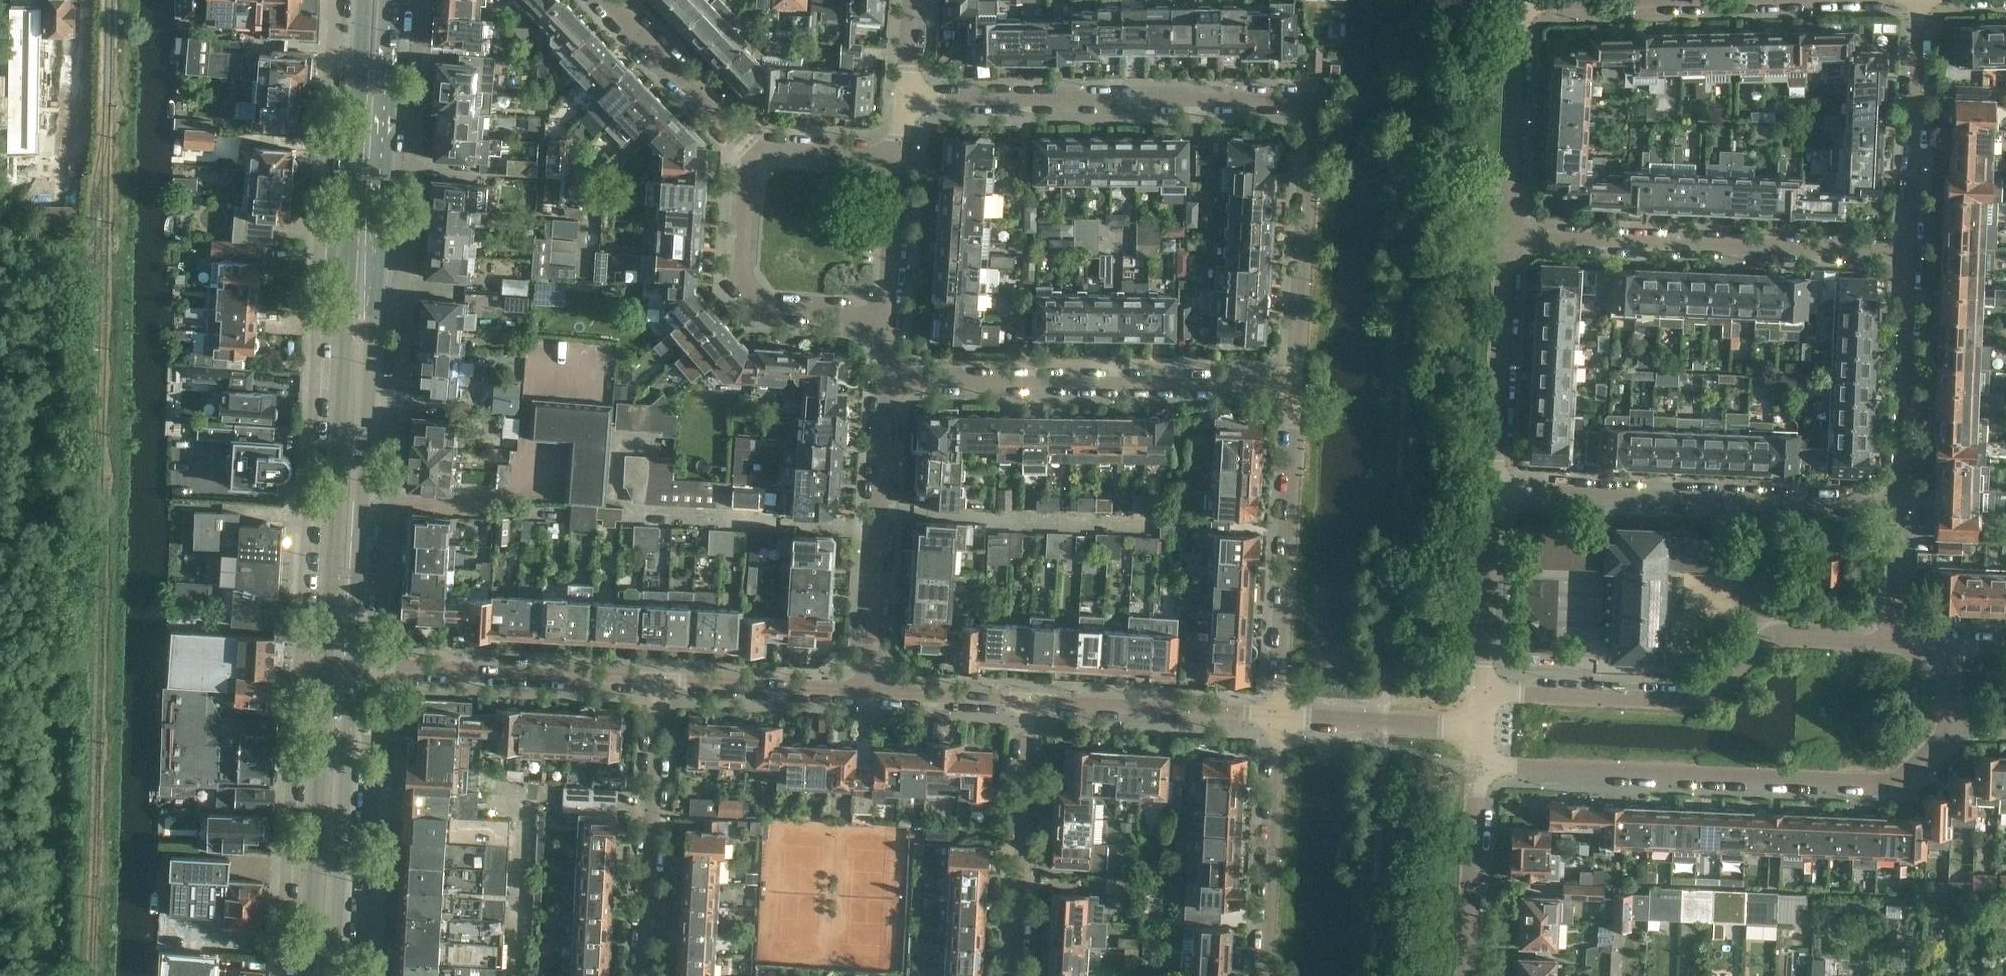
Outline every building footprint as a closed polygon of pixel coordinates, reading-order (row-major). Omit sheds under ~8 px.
[(71,7),(71,0),(45,0),(44,34),(46,35),(46,55),(72,55),(72,34),(74,34),(74,7),(71,7)] [(203,0),(183,0),(183,17),(204,17),(203,0)] [(236,0),(208,0),(207,21),(235,23),(236,0)] [(262,0),(236,0),(235,23),(262,25),(262,0)] [(262,25),(261,39),(271,39),(271,36),(271,14),(286,15),(286,6),(318,8),(318,0),(262,0),(262,25)] [(441,3),(439,6),(439,9),(440,13),(440,17),(484,20),(484,18),(480,17),(481,0),(441,0),(441,3)] [(537,26),(562,2),(559,0),(513,0),(537,26)] [(672,0),(654,0),(654,3),(658,7),(661,7),(662,9),(672,0)] [(709,3),(706,0),(672,0),(662,9),(673,20),(673,23),(676,26),(680,27),(682,29),(709,3)] [(794,10),(807,11),(807,0),(772,0),(772,8),(794,10)] [(823,0),(813,0),(812,11),(818,12),(822,12),(823,0)] [(843,16),(843,13),(832,12),(833,0),(823,0),(822,12),(818,12),(817,22),(821,23),(838,24),(837,44),(842,45),(845,46),(846,25),(842,25),(843,16)] [(832,12),(843,13),(844,0),(833,0),(832,12)] [(843,16),(842,25),(846,25),(845,46),(862,47),(862,46),(861,45),(853,44),(855,20),(881,22),(883,0),(851,0),(850,16),(843,16)] [(943,24),(969,26),(977,21),(977,0),(945,0),(943,24)] [(996,12),(996,0),(977,0),(977,21),(969,26),(969,63),(996,63),(996,12)] [(565,5),(562,2),(537,26),(552,40),(552,43),(557,48),(544,61),(549,62),(549,66),(554,66),(590,31),(584,26),(585,26),(584,23),(581,19),(578,19),(571,12),(571,9),(568,6),(565,5)] [(701,48),(728,22),(709,3),(682,29),(692,39),(692,42),(695,45),(699,46),(701,48)] [(316,20),(316,19),(315,19),(315,15),(317,15),(318,8),(286,6),(286,15),(271,14),(271,36),(315,38),(316,22),(317,21),(317,20),(316,20)] [(1123,51),(1123,9),(1096,10),(1096,14),(1097,51),(1107,51),(1109,54),(1116,54),(1118,51),(1123,51)] [(1146,51),(1146,9),(1123,9),(1123,51),(1132,51),(1134,54),(1141,54),(1143,51),(1146,51)] [(1172,51),(1172,9),(1146,9),(1146,51),(1157,51),(1159,54),(1166,54),(1168,51),(1172,51)] [(1197,51),(1195,9),(1172,9),(1172,51),(1177,51),(1179,54),(1185,54),(1187,51),(1197,51)] [(1221,51),(1221,9),(1195,9),(1197,51),(1200,51),(1202,53),(1209,53),(1210,51),(1221,51)] [(1246,56),(1246,14),(1245,9),(1221,9),(1221,51),(1224,51),(1226,53),(1232,53),(1234,51),(1244,51),(1244,56),(1246,56)] [(1022,63),(1021,21),(1006,21),(1006,12),(996,12),(996,63),(1022,63)] [(1271,56),(1271,13),(1246,14),(1246,56),(1248,56),(1250,59),(1257,59),(1258,56),(1271,56)] [(1295,13),(1271,13),(1271,56),(1282,56),(1284,59),(1291,58),(1293,56),(1295,56),(1295,55),(1302,55),(1305,52),(1305,44),(1302,41),(1295,41),(1295,32),(1299,28),(1298,27),(1297,26),(1296,24),(1295,23),(1295,21),(1295,13)] [(1097,56),(1097,51),(1096,14),(1071,14),(1071,21),(1072,56),(1083,56),(1084,59),(1092,59),(1093,56),(1097,56)] [(484,22),(484,20),(440,17),(440,23),(437,25),(436,25),(436,29),(439,31),(438,43),(460,45),(460,54),(485,56),(486,36),(494,36),(494,22),(484,22)] [(1047,63),(1047,21),(1021,21),(1022,63),(1047,63)] [(1072,60),(1072,56),(1071,21),(1047,21),(1047,63),(1063,63),(1063,60),(1072,60)] [(720,68),(742,46),(747,42),(728,22),(701,48),(710,58),(711,62),(714,65),(717,65),(720,68)] [(2005,66),(2005,26),(1981,27),(1981,67),(2005,66)] [(1981,67),(1981,27),(1957,27),(1958,67),(1981,67)] [(1764,32),(1761,32),(1762,71),(1763,81),(1787,80),(1786,70),(1785,31),(1774,32),(1772,29),(1766,29),(1764,32)] [(1797,31),(1785,31),(1786,70),(1787,80),(1787,87),(1805,86),(1805,70),(1807,70),(1812,70),(1812,69),(1810,33),(1810,31),(1807,31),(1805,29),(1799,29),(1797,31)] [(1762,71),(1761,32),(1750,32),(1748,30),(1742,30),(1740,32),(1729,33),(1729,34),(1729,52),(1738,52),(1738,70),(1738,71),(1738,81),(1755,81),(1755,93),(1763,93),(1763,81),(1762,71)] [(599,41),(590,31),(554,66),(549,66),(549,76),(555,76),(561,72),(561,66),(564,63),(580,78),(608,50),(606,48),(606,45),(603,42),(599,41)] [(1683,34),(1680,34),(1682,72),(1682,82),(1695,82),(1696,99),(1706,99),(1706,91),(1705,82),(1705,72),(1704,33),(1693,34),(1691,31),(1685,32),(1683,34)] [(1706,33),(1704,33),(1705,72),(1705,82),(1712,82),(1730,81),(1730,71),(1738,71),(1738,70),(1738,52),(1729,52),(1729,34),(1729,33),(1726,33),(1723,31),(1717,31),(1715,33),(1706,33)] [(1682,72),(1680,34),(1678,34),(1676,32),(1670,32),(1667,34),(1656,35),(1657,73),(1682,72)] [(1851,32),(1810,33),(1812,69),(1816,69),(1820,65),(1820,57),(1838,56),(1848,56),(1851,56),(1851,52),(1851,32)] [(1657,73),(1656,35),(1644,35),(1643,33),(1637,33),(1635,35),(1632,35),(1632,38),(1633,85),(1648,84),(1648,93),(1657,93),(1657,78),(1657,73)] [(190,38),(187,73),(242,77),(244,42),(190,38)] [(1633,85),(1632,38),(1591,39),(1590,49),(1590,62),(1622,62),(1622,70),(1626,73),(1627,73),(1627,75),(1625,75),(1624,86),(1633,87),(1633,85)] [(862,55),(862,47),(845,46),(842,45),(840,70),(836,111),(849,112),(852,114),(856,114),(859,112),(871,113),(873,93),(864,93),(865,72),(851,72),(852,56),(860,56),(860,55),(862,55)] [(1847,76),(1885,78),(1885,77),(1886,67),(1888,64),(1888,58),(1886,56),(1886,53),(1884,53),(1885,46),(1867,45),(1867,52),(1851,52),(1851,56),(1848,56),(1847,63),(1847,76)] [(761,84),(762,65),(760,65),(742,46),(720,68),(736,84),(734,86),(743,95),(750,95),(761,84)] [(1590,76),(1590,62),(1590,49),(1565,48),(1563,46),(1559,46),(1557,47),(1553,47),(1553,50),(1550,52),(1550,58),(1552,61),(1552,74),(1590,76)] [(311,80),(312,65),(306,64),(307,53),(287,51),(287,52),(273,50),(272,56),(260,56),(259,79),(300,82),(304,82),(305,81),(311,81),(311,80)] [(617,60),(608,50),(580,78),(598,97),(626,69),(624,67),(624,63),(621,60),(617,60)] [(497,57),(485,56),(460,54),(459,64),(438,62),(436,88),(483,91),(494,92),(497,57)] [(538,62),(537,76),(547,77),(548,63),(538,62)] [(1331,64),(1331,72),(1339,73),(1339,65),(1331,64)] [(783,107),(785,66),(762,65),(761,84),(750,95),(752,96),(752,104),(763,105),(766,107),(766,108),(770,108),(773,106),(783,107)] [(810,109),(813,68),(785,66),(783,107),(798,108),(801,110),(805,110),(808,108),(810,109)] [(1616,76),(1617,69),(1601,67),(1601,76),(1616,76)] [(836,111),(840,70),(813,68),(810,109),(814,109),(817,111),(821,112),(821,111),(824,110),(836,111)] [(635,78),(626,69),(598,97),(616,115),(644,88),(642,85),(642,82),(639,79),(636,78),(635,78)] [(1588,100),(1590,76),(1552,74),(1551,83),(1549,85),(1548,91),(1551,93),(1550,98),(1588,100)] [(1885,89),(1885,78),(1847,76),(1845,100),(1884,102),(1884,99),(1887,97),(1887,91),(1885,89)] [(1665,79),(1657,78),(1657,93),(1663,93),(1665,79)] [(299,106),(300,82),(259,79),(257,103),(299,106)] [(1976,99),(1976,87),(1955,86),(1955,98),(1957,98),(1957,99),(1958,99),(1958,98),(1976,99)] [(1985,87),(1976,87),(1976,99),(1985,99),(1985,87)] [(482,105),(483,91),(436,88),(434,111),(439,111),(480,115),(481,104),(482,105)] [(654,97),(644,88),(616,115),(625,124),(618,131),(628,139),(633,134),(635,135),(640,130),(641,130),(642,130),(641,129),(663,108),(663,109),(664,108),(661,104),(660,101),(657,97),(657,98),(654,97)] [(545,110),(546,97),(538,97),(537,109),(545,110)] [(1587,124),(1588,100),(1550,98),(1548,100),(1547,106),(1550,109),(1549,122),(1587,124)] [(1884,104),(1884,102),(1845,100),(1844,125),(1883,127),(1883,115),(1886,112),(1886,106),(1884,104)] [(298,108),(299,106),(257,103),(256,118),(249,118),(249,127),(294,129),(294,124),(297,124),(297,121),(301,118),(301,112),(298,108)] [(1954,126),(1954,127),(1961,127),(1994,129),(1995,105),(1953,103),(1953,104),(1955,104),(1954,114),(1952,116),(1951,123),(1954,126)] [(1647,104),(1646,121),(1655,121),(1655,105),(1647,104)] [(663,108),(641,129),(642,130),(641,130),(645,134),(647,137),(648,136),(649,137),(670,116),(669,115),(670,114),(668,112),(664,108),(663,109),(663,108)] [(485,115),(480,115),(439,111),(437,135),(475,138),(475,136),(483,136),(485,115)] [(647,137),(662,152),(692,153),(691,147),(701,148),(701,147),(701,143),(695,137),(693,138),(689,134),(690,132),(683,125),(682,126),(670,114),(669,115),(670,116),(649,137),(648,136),(647,137)] [(1608,125),(1608,115),(1593,115),(1592,124),(1608,125)] [(1825,116),(1824,124),(1839,125),(1840,116),(1825,116)] [(529,118),(528,130),(539,131),(540,119),(529,118)] [(192,120),(192,129),(211,130),(211,121),(192,120)] [(1585,148),(1587,124),(1549,122),(1548,131),(1546,133),(1546,139),(1548,141),(1548,145),(1585,148)] [(1883,136),(1883,127),(1844,125),(1843,149),(1882,150),(1882,147),(1885,145),(1885,139),(1883,136)] [(1766,142),(1767,126),(1756,126),(1755,142),(1766,142)] [(2002,129),(1994,129),(1961,127),(1954,127),(1953,138),(1951,140),(1950,147),(1953,150),(1953,152),(1993,154),(2001,154),(2002,129)] [(214,149),(215,131),(186,129),(185,146),(214,149)] [(474,152),(475,138),(437,135),(435,159),(480,163),(481,153),(474,152)] [(944,163),(944,165),(994,167),(995,167),(996,155),(992,155),(993,142),(991,141),(988,137),(980,137),(977,140),(950,139),(945,143),(945,152),(949,156),(948,163),(944,163)] [(1226,167),(1232,168),(1269,168),(1269,161),(1270,161),(1274,157),(1275,148),(1271,143),(1244,142),(1244,141),(1241,137),(1233,137),(1229,141),(1228,141),(1226,167)] [(548,138),(547,154),(561,155),(561,139),(548,138)] [(1061,183),(1061,141),(1050,141),(1048,138),(1040,138),(1038,141),(1036,141),(1036,183),(1061,183)] [(1086,183),(1086,141),(1075,141),(1073,138),(1065,138),(1063,141),(1061,141),(1061,183),(1086,183)] [(1111,182),(1111,141),(1100,141),(1098,138),(1090,138),(1088,141),(1086,141),(1086,183),(1111,182)] [(1135,182),(1136,141),(1133,141),(1131,138),(1123,138),(1121,141),(1111,141),(1111,182),(1135,182)] [(1160,182),(1161,141),(1158,141),(1156,138),(1148,138),(1146,141),(1136,141),(1135,182),(1160,182)] [(1171,141),(1161,141),(1160,182),(1186,182),(1186,141),(1183,141),(1181,138),(1173,138),(1171,141)] [(1191,144),(1191,165),(1214,165),(1214,156),(1203,156),(1202,155),(1201,155),(1201,144),(1191,144)] [(1590,172),(1590,171),(1591,158),(1585,158),(1585,148),(1548,145),(1548,146),(1545,148),(1545,154),(1547,156),(1546,169),(1590,172)] [(247,156),(246,170),(293,174),(293,171),(297,168),(297,162),(294,158),(295,155),(291,155),(292,149),(253,146),(252,156),(247,156)] [(1674,146),(1673,163),(1672,211),(1682,212),(1684,214),(1690,214),(1692,212),(1696,212),(1696,211),(1695,211),(1697,175),(1697,174),(1695,174),(1696,164),(1682,163),(1683,147),(1674,146)] [(701,149),(701,148),(691,147),(692,153),(662,152),(664,154),(663,176),(657,176),(655,174),(650,174),(649,179),(660,180),(660,178),(704,180),(705,170),(707,167),(708,163),(707,163),(706,160),(705,160),(706,150),(701,149)] [(1020,160),(1011,160),(1011,168),(1021,168),(1032,169),(1032,147),(1020,147),(1020,160)] [(1672,211),(1673,163),(1659,162),(1660,148),(1650,148),(1650,152),(1650,168),(1650,172),(1648,210),(1658,211),(1660,213),(1666,214),(1668,211),(1672,211)] [(1882,152),(1882,150),(1843,149),(1842,172),(1849,172),(1881,174),(1881,163),(1884,160),(1884,154),(1882,152)] [(1650,168),(1650,152),(1642,152),(1642,168),(1650,168)] [(1728,214),(1730,175),(1731,152),(1720,152),(1720,165),(1706,164),(1705,174),(1705,175),(1704,211),(1703,213),(1707,213),(1709,215),(1715,215),(1717,213),(1728,214)] [(1753,215),(1754,176),(1755,166),(1742,166),(1742,153),(1731,152),(1730,175),(1728,214),(1739,214),(1741,217),(1747,217),(1750,214),(1753,215)] [(1992,177),(1993,154),(1953,152),(1953,153),(1950,156),(1950,162),(1952,165),(1952,175),(1973,176),(1992,177)] [(537,177),(538,162),(508,160),(507,175),(537,177)] [(1810,172),(1822,173),(1822,172),(1822,164),(1810,163),(1810,172)] [(1837,172),(1838,164),(1822,164),(1822,172),(1837,172)] [(992,193),(994,167),(944,165),(943,175),(940,177),(939,184),(942,186),(942,190),(992,193)] [(1214,168),(1214,165),(1191,165),(1191,173),(1201,174),(1201,168),(1214,168)] [(1274,168),(1269,168),(1232,168),(1231,191),(1272,193),(1273,191),(1276,189),(1276,182),(1273,180),(1274,168)] [(1582,194),(1584,180),(1598,181),(1598,172),(1590,171),(1590,172),(1546,169),(1546,179),(1543,181),(1543,187),(1545,189),(1545,192),(1549,192),(1550,194),(1555,194),(1556,193),(1582,194)] [(291,197),(293,174),(246,170),(243,193),(248,193),(291,197)] [(1648,210),(1650,172),(1625,171),(1625,175),(1622,207),(1622,209),(1626,210),(1628,212),(1634,212),(1636,210),(1648,210)] [(1837,172),(1822,172),(1822,173),(1821,180),(1837,180),(1837,172)] [(1880,185),(1881,174),(1849,172),(1842,172),(1841,192),(1841,197),(1842,197),(1868,198),(1869,200),(1874,200),(1876,198),(1880,198),(1880,195),(1883,193),(1883,187),(1880,185)] [(1622,207),(1625,175),(1609,175),(1608,181),(1598,181),(1584,180),(1582,194),(1582,205),(1622,207)] [(2002,178),(1992,177),(1973,176),(1952,175),(1948,175),(1947,177),(1945,179),(1945,186),(1947,189),(1947,199),(1997,202),(2000,203),(2002,178)] [(1777,216),(1778,177),(1754,176),(1753,215),(1755,215),(1757,217),(1763,217),(1765,215),(1777,216)] [(509,190),(510,179),(490,177),(489,188),(509,190)] [(1801,214),(1801,181),(1802,178),(1778,177),(1777,216),(1787,216),(1789,218),(1795,219),(1798,216),(1801,217),(1801,214)] [(175,178),(174,189),(197,191),(197,180),(175,178)] [(704,185),(704,180),(660,178),(660,180),(649,179),(648,204),(659,204),(659,202),(703,205),(703,195),(706,192),(706,188),(704,185)] [(478,195),(478,185),(433,181),(431,205),(479,209),(480,195),(478,195)] [(1841,215),(1842,197),(1841,197),(1841,192),(1817,191),(1818,182),(1801,181),(1801,214),(1841,215)] [(991,217),(992,193),(942,190),(941,200),(938,202),(938,209),(941,211),(940,214),(991,217)] [(1272,205),(1272,193),(1231,191),(1230,217),(1271,219),(1271,216),(1274,214),(1275,207),(1272,205)] [(176,192),(176,205),(196,206),(196,192),(176,192)] [(291,200),(291,197),(248,193),(247,207),(235,206),(232,239),(272,242),(274,220),(286,221),(287,215),(290,215),(290,212),(293,209),(294,203),(291,200)] [(1996,226),(1997,202),(1947,199),(1946,210),(1944,212),(1943,219),(1946,222),(1946,223),(1986,225),(1986,226),(1996,226)] [(576,218),(577,203),(543,201),(542,216),(576,218)] [(614,203),(603,202),(601,228),(612,228),(614,203)] [(702,209),(703,205),(659,202),(659,204),(648,204),(648,206),(661,206),(660,227),(701,229),(702,220),(704,217),(704,212),(702,209)] [(481,209),(479,209),(431,205),(429,228),(475,232),(476,224),(479,224),(481,209)] [(1187,205),(1187,214),(1195,215),(1196,206),(1187,205)] [(989,243),(991,217),(940,214),(940,225),(936,227),(936,234),(939,236),(939,239),(989,243)] [(1194,224),(1195,215),(1187,214),(1186,224),(1194,224)] [(1270,230),(1271,219),(1230,217),(1228,240),(1270,242),(1270,241),(1273,239),(1273,232),(1270,230)] [(579,222),(553,220),(552,238),(578,239),(579,222)] [(1074,221),(1074,233),(1098,233),(1098,221),(1074,221)] [(1138,221),(1138,223),(1138,233),(1160,234),(1160,222),(1138,221)] [(1943,227),(1943,234),(1945,237),(1945,247),(1944,247),(1984,249),(1994,249),(1995,249),(1996,226),(1986,226),(1986,225),(1946,223),(1945,225),(1943,227)] [(701,234),(701,229),(660,227),(659,251),(699,254),(700,244),(702,242),(703,242),(703,237),(701,234)] [(1162,235),(1173,236),(1173,227),(1162,227),(1162,235)] [(1184,227),(1173,227),(1173,236),(1185,236),(1184,227)] [(474,241),(475,232),(429,228),(427,252),(476,256),(477,241),(474,241)] [(1098,245),(1098,233),(1074,233),(1074,245),(1098,245)] [(1159,245),(1160,234),(1138,233),(1137,245),(1159,245)] [(549,263),(549,250),(550,239),(535,238),(531,279),(547,279),(549,265),(549,263)] [(577,241),(550,239),(549,250),(576,252),(577,241)] [(988,268),(989,243),(939,239),(938,241),(935,243),(935,250),(938,252),(937,264),(988,268)] [(1269,246),(1270,242),(1228,240),(1227,264),(1268,267),(1269,257),(1272,255),(1272,248),(1269,246)] [(211,241),(211,257),(255,258),(256,243),(211,241)] [(1098,257),(1098,245),(1074,245),(1074,257),(1098,257)] [(1159,257),(1159,245),(1137,245),(1137,256),(1159,257)] [(1994,249),(1984,249),(1944,247),(1944,257),(1942,260),(1941,267),(1944,269),(1943,271),(1983,273),(1983,274),(1993,274),(1994,249)] [(575,265),(576,252),(549,250),(549,263),(575,265)] [(699,259),(699,254),(659,251),(657,278),(659,278),(691,280),(692,278),(698,278),(698,269),(699,269),(701,266),(701,262),(699,259)] [(475,273),(476,256),(427,252),(425,277),(471,281),(472,273),(475,273)] [(1113,254),(1099,254),(1099,279),(1112,279),(1113,254)] [(220,261),(219,286),(259,288),(259,289),(260,285),(263,282),(263,276),(260,272),(261,269),(255,268),(255,264),(220,261)] [(986,293),(988,268),(937,264),(937,267),(934,268),(933,275),(936,277),(935,290),(986,293)] [(1268,271),(1268,267),(1227,264),(1226,289),(1267,292),(1267,282),(1271,280),(1271,273),(1268,271)] [(576,267),(549,265),(547,279),(548,279),(575,281),(576,267)] [(1148,337),(1149,296),(1132,295),(1132,284),(1133,284),(1133,268),(1122,268),(1122,295),(1117,295),(1117,336),(1133,336),(1135,339),(1143,340),(1145,337),(1148,337)] [(1541,268),(1539,293),(1580,295),(1581,270),(1541,268)] [(1607,297),(1608,271),(1596,270),(1595,296),(1607,297)] [(1635,312),(1636,272),(1612,271),(1611,311),(1635,312)] [(1983,274),(1983,273),(1943,271),(1943,273),(1941,275),(1941,282),(1943,284),(1942,295),(1982,296),(1983,274)] [(1659,313),(1660,273),(1636,272),(1635,312),(1659,313)] [(1659,313),(1658,326),(1682,327),(1684,274),(1660,273),(1659,313)] [(1706,321),(1708,275),(1684,274),(1682,327),(1682,332),(1684,332),(1684,330),(1694,330),(1694,320),(1706,321)] [(1730,316),(1732,276),(1708,275),(1706,321),(1722,322),(1721,336),(1729,336),(1730,322),(1730,316)] [(1755,317),(1756,277),(1732,276),(1730,316),(1755,317)] [(1778,328),(1780,278),(1756,277),(1755,317),(1754,327),(1771,328),(1771,332),(1767,332),(1767,340),(1777,340),(1778,328)] [(502,278),(501,293),(528,295),(529,280),(502,278)] [(698,279),(698,278),(692,278),(691,280),(659,278),(658,291),(666,291),(665,311),(675,324),(702,302),(703,298),(698,293),(694,292),(694,293),(693,291),(693,279),(698,279)] [(1804,326),(1805,279),(1780,278),(1778,328),(1800,328),(1804,326)] [(1810,279),(1809,304),(1817,303),(1820,304),(1821,280),(1810,279)] [(1179,280),(1178,288),(1186,289),(1187,281),(1179,280)] [(1876,282),(1836,280),(1835,304),(1875,306),(1876,282)] [(257,312),(259,289),(259,288),(219,286),(218,310),(257,312)] [(1060,327),(1060,295),(1052,294),(1052,287),(1036,287),(1036,295),(1035,295),(1034,335),(1037,335),(1039,339),(1047,339),(1050,336),(1060,336),(1060,327)] [(1267,296),(1267,292),(1226,289),(1224,315),(1266,317),(1266,306),(1269,305),(1270,298),(1267,296)] [(985,317),(986,293),(935,290),(935,291),(932,293),(931,300),(934,302),(933,314),(938,314),(981,317),(985,317)] [(1578,319),(1580,295),(1539,293),(1538,317),(1578,319)] [(1085,336),(1086,295),(1060,295),(1060,327),(1060,336),(1062,336),(1065,339),(1073,339),(1075,336),(1085,336)] [(1117,295),(1086,295),(1085,336),(1088,336),(1090,339),(1098,339),(1100,336),(1117,336),(1117,295)] [(1981,320),(1982,296),(1942,295),(1942,306),(1939,308),(1939,315),(1941,317),(1941,318),(1981,320)] [(1174,296),(1149,296),(1148,337),(1158,337),(1161,340),(1168,340),(1171,337),(1173,337),(1174,296)] [(1994,296),(1994,306),(2005,307),(2005,297),(1994,296)] [(256,334),(257,312),(218,310),(208,309),(209,300),(198,299),(197,309),(201,309),(201,317),(207,317),(206,332),(256,334)] [(468,312),(468,303),(423,299),(422,323),(455,326),(456,312),(468,312)] [(711,313),(702,302),(675,324),(678,327),(672,331),(688,349),(719,321),(718,320),(718,317),(715,313),(711,313)] [(1817,312),(1817,303),(1809,304),(1808,312),(1817,312)] [(1873,354),(1875,306),(1835,304),(1833,353),(1873,354)] [(1018,308),(1018,316),(1029,316),(1029,308),(1018,308)] [(1201,314),(1191,314),(1178,313),(1177,337),(1190,337),(1190,323),(1201,323),(1201,314)] [(980,325),(981,317),(938,314),(937,322),(933,325),(932,335),(936,339),(963,341),(966,345),(973,346),(977,342),(997,343),(998,326),(980,325)] [(1264,339),(1265,330),(1261,325),(1260,325),(1261,318),(1265,318),(1266,317),(1224,315),(1218,315),(1217,340),(1219,340),(1219,341),(1222,345),(1229,345),(1233,342),(1233,341),(1260,343),(1264,339)] [(1029,338),(1029,316),(1018,316),(1018,317),(1009,317),(1008,327),(1018,328),(1017,337),(1029,338)] [(1577,343),(1578,319),(1538,317),(1537,341),(1577,343)] [(1643,319),(1635,318),(1634,333),(1642,333),(1643,319)] [(1980,345),(1981,320),(1941,318),(1941,321),(1939,323),(1939,330),(1941,333),(1940,343),(1980,345)] [(711,365),(736,341),(729,333),(728,329),(726,326),(722,325),(719,321),(688,349),(691,353),(688,356),(695,364),(683,375),(691,383),(706,369),(711,365)] [(1739,322),(1730,322),(1729,336),(1738,337),(1739,322)] [(454,341),(455,326),(422,323),(420,347),(462,351),(462,341),(454,341)] [(172,330),(172,339),(173,339),(187,339),(187,331),(173,330),(172,330)] [(256,334),(206,332),(205,347),(215,347),(215,355),(199,354),(199,363),(231,365),(231,358),(243,358),(243,353),(255,354),(255,351),(258,348),(259,348),(259,341),(256,338),(256,334)] [(672,340),(668,335),(658,343),(663,349),(672,340)] [(1608,345),(1609,336),(1599,335),(1598,344),(1608,345)] [(754,382),(757,355),(747,354),(746,353),(746,352),(747,348),(742,343),(738,343),(736,341),(711,365),(723,380),(754,382)] [(1576,367),(1577,343),(1537,341),(1535,365),(1576,367)] [(1802,343),(1802,351),(1810,351),(1810,344),(1802,343)] [(1937,356),(1937,363),(1939,365),(1939,367),(1979,369),(1990,369),(1991,345),(1980,345),(1940,343),(1940,354),(1937,356)] [(461,360),(462,351),(420,347),(418,371),(452,373),(453,360),(461,360)] [(797,382),(800,353),(788,352),(785,350),(781,349),(778,351),(757,350),(757,355),(754,382),(772,383),(781,383),(785,380),(786,376),(794,376),(794,378),(797,382)] [(803,353),(800,353),(797,382),(807,383),(807,391),(835,393),(837,362),(832,361),(832,357),(833,357),(833,355),(832,355),(832,354),(832,353),(831,352),(830,351),(829,350),(828,350),(827,350),(826,350),(825,350),(824,351),(823,352),(822,352),(822,353),(822,354),(813,354),(810,351),(806,351),(803,353)] [(1809,360),(1810,351),(1802,351),(1801,359),(1809,360)] [(1872,378),(1873,354),(1833,353),(1832,377),(1872,378)] [(1611,356),(1611,366),(1622,366),(1623,356),(1611,356)] [(1657,359),(1657,368),(1672,368),(1672,360),(1657,359)] [(1691,368),(1703,369),(1704,361),(1692,360),(1691,368)] [(231,368),(231,365),(199,363),(198,366),(188,365),(187,377),(245,381),(246,368),(231,368)] [(1785,373),(1796,373),(1796,364),(1786,363),(1785,373)] [(1574,391),(1576,367),(1535,365),(1534,389),(1574,391)] [(1990,369),(1979,369),(1939,367),(1939,369),(1937,371),(1936,378),(1939,381),(1938,392),(1978,393),(1989,394),(1990,369)] [(1631,379),(1631,370),(1623,370),(1623,379),(1631,379)] [(1654,371),(1631,370),(1631,379),(1654,380),(1654,371)] [(451,386),(452,373),(418,371),(416,395),(461,399),(462,388),(451,386)] [(1679,381),(1679,373),(1670,372),(1670,381),(1679,381)] [(1726,382),(1726,374),(1718,374),(1718,382),(1726,382)] [(1734,383),(1735,375),(1726,374),(1726,382),(1734,383)] [(1775,388),(1775,376),(1765,376),(1764,388),(1775,388)] [(1794,377),(1775,376),(1775,388),(1793,389),(1794,377)] [(1871,402),(1872,378),(1832,377),(1830,401),(1871,402)] [(518,413),(521,381),(495,379),(493,411),(518,413)] [(1596,383),(1595,392),(1606,392),(1606,384),(1596,383)] [(614,385),(613,398),(627,399),(628,386),(614,385)] [(1573,416),(1574,391),(1534,389),(1533,413),(1573,416)] [(276,394),(225,390),(223,417),(274,421),(274,419),(277,416),(278,409),(275,406),(276,394)] [(847,394),(835,393),(807,391),(807,392),(803,393),(802,416),(845,419),(845,416),(846,416),(848,413),(848,409),(846,406),(847,394)] [(1807,400),(1807,392),(1799,392),(1799,400),(1807,400)] [(1977,417),(1978,393),(1938,392),(1938,402),(1935,404),(1935,411),(1937,413),(1937,415),(1977,417)] [(663,394),(651,405),(664,406),(669,401),(663,394)] [(2002,403),(2003,394),(1990,394),(1990,402),(2002,403)] [(551,442),(554,401),(533,400),(530,441),(551,442)] [(1806,408),(1807,400),(1799,400),(1798,408),(1806,408)] [(571,443),(574,403),(554,401),(551,442),(570,444),(570,443),(571,443)] [(1869,426),(1871,402),(1830,401),(1829,425),(1869,426)] [(591,445),(594,404),(574,403),(571,443),(591,445)] [(627,429),(628,404),(618,403),(616,428),(627,429)] [(614,406),(594,404),(591,445),(611,446),(614,406)] [(639,429),(641,405),(628,404),(627,429),(639,429)] [(650,430),(651,405),(641,405),(639,429),(650,430)] [(663,430),(663,414),(664,406),(651,405),(650,430),(663,430)] [(667,406),(665,406),(664,406),(663,414),(663,430),(663,437),(676,438),(677,416),(667,415),(667,406)] [(1725,429),(1723,469),(1746,470),(1748,430),(1748,422),(1748,413),(1725,412),(1725,419),(1725,429)] [(1216,416),(1215,440),(1261,442),(1262,420),(1234,418),(1234,417),(1230,413),(1220,413),(1216,416)] [(1572,439),(1573,416),(1533,413),(1532,437),(1572,439)] [(958,445),(958,417),(958,415),(938,415),(920,415),(916,419),(916,425),(919,429),(919,435),(918,435),(917,455),(919,455),(955,458),(956,445),(958,445)] [(998,447),(998,417),(978,417),(976,415),(971,415),(969,417),(958,417),(958,445),(961,445),(963,447),(998,447)] [(1023,458),(1023,417),(1011,417),(1008,415),(1004,415),(1001,417),(998,417),(998,447),(998,456),(1000,458),(1023,458)] [(1048,459),(1048,418),(1035,417),(1033,415),(1028,415),(1026,417),(1023,417),(1023,458),(1048,459)] [(1072,459),(1073,418),(1060,418),(1058,416),(1058,415),(1053,415),(1050,418),(1048,418),(1048,459),(1072,459)] [(1603,424),(1602,464),(1626,465),(1627,465),(1628,465),(1630,416),(1608,415),(1603,419),(1603,424)] [(1988,417),(1977,417),(1937,415),(1937,417),(1935,419),(1934,426),(1937,428),(1936,440),(1976,441),(1987,442),(1988,417)] [(844,430),(845,419),(802,416),(800,441),(840,444),(844,444),(844,440),(846,438),(847,433),(846,433),(844,430)] [(1097,459),(1097,418),(1085,418),(1082,416),(1078,416),(1075,418),(1073,418),(1072,459),(1097,459)] [(1122,460),(1122,418),(1110,418),(1107,416),(1103,416),(1100,418),(1097,418),(1097,459),(1122,460)] [(1146,460),(1147,419),(1135,418),(1132,416),(1128,416),(1125,418),(1122,418),(1122,460),(1146,460)] [(1150,419),(1147,419),(1146,460),(1172,460),(1172,456),(1173,439),(1173,419),(1159,419),(1157,416),(1152,416),(1150,418),(1150,419)] [(1630,416),(1628,465),(1650,466),(1651,466),(1653,426),(1652,426),(1653,417),(1630,416)] [(457,445),(459,421),(414,417),(412,441),(457,445)] [(1186,419),(1174,418),(1173,439),(1185,439),(1186,419)] [(1701,428),(1699,468),(1722,469),(1723,469),(1725,429),(1725,419),(1701,418),(1701,428)] [(1771,471),(1772,431),(1772,423),(1748,422),(1748,430),(1746,470),(1771,471)] [(234,440),(231,486),(278,489),(279,477),(282,477),(284,476),(286,475),(287,474),(288,473),(289,472),(290,471),(290,469),(291,467),(291,466),(291,464),(290,463),(290,462),(290,461),(288,459),(287,457),(286,456),(284,455),(283,455),(281,454),(281,442),(273,442),(274,426),(199,423),(198,439),(234,440)] [(758,435),(758,425),(745,425),(744,434),(758,435)] [(1868,450),(1869,426),(1829,425),(1828,449),(1868,450)] [(1676,467),(1677,427),(1653,426),(1651,466),(1676,467)] [(1699,468),(1701,428),(1677,427),(1676,467),(1699,468)] [(1598,441),(1599,431),(1587,431),(1586,440),(1598,441)] [(1795,472),(1796,432),(1772,431),(1771,471),(1795,472)] [(1570,463),(1572,439),(1532,437),(1530,461),(1570,463)] [(750,451),(750,440),(735,439),(735,450),(750,451)] [(1185,439),(1173,439),(1172,456),(1185,457),(1185,439)] [(1260,446),(1261,442),(1215,440),(1215,441),(1218,442),(1217,465),(1259,467),(1260,456),(1262,453),(1262,449),(1260,446)] [(1597,464),(1598,441),(1586,440),(1585,463),(1597,464)] [(1800,440),(1800,447),(1808,448),(1809,440),(1800,440)] [(1987,442),(1976,441),(1936,440),(1936,450),(1933,452),(1933,459),(1935,461),(1935,464),(1939,464),(1986,465),(1987,442)] [(457,453),(457,445),(412,441),(410,465),(449,468),(451,453),(457,453)] [(840,455),(840,444),(800,441),(799,442),(797,466),(839,468),(839,465),(841,462),(842,458),(840,455)] [(611,446),(591,445),(571,443),(570,443),(570,444),(568,463),(609,466),(611,446)] [(1800,447),(1799,462),(1811,463),(1811,458),(1812,448),(1808,448),(1800,447)] [(1812,448),(1811,458),(1828,459),(1827,473),(1867,475),(1868,450),(1828,449),(1812,448)] [(961,458),(955,458),(919,455),(918,464),(918,466),(916,469),(916,473),(918,476),(917,479),(959,481),(961,458)] [(636,481),(638,458),(627,457),(626,480),(636,481)] [(735,457),(733,486),(746,487),(746,479),(751,479),(753,464),(743,463),(744,457),(735,457)] [(648,481),(649,458),(638,458),(636,481),(644,481),(648,481)] [(713,505),(714,481),(674,479),(675,459),(649,458),(648,481),(644,481),(643,501),(713,505)] [(608,486),(609,466),(568,463),(567,483),(608,486)] [(1991,465),(1986,465),(1939,464),(1939,474),(1936,476),(1936,483),(1938,485),(1938,487),(1978,489),(1990,489),(1991,465)] [(448,483),(449,468),(410,465),(408,489),(453,493),(454,484),(448,483)] [(1259,471),(1259,467),(1217,465),(1215,490),(1258,491),(1258,481),(1259,481),(1261,478),(1261,474),(1259,471)] [(839,471),(839,468),(797,466),(796,490),(837,493),(838,481),(840,478),(841,474),(839,471)] [(958,507),(959,481),(917,479),(917,483),(915,485),(915,490),(917,492),(916,505),(958,507)] [(644,481),(636,481),(626,480),(625,485),(627,485),(634,498),(634,501),(643,501),(644,481)] [(728,506),(729,482),(714,481),(713,505),(728,506)] [(606,507),(608,486),(567,483),(565,504),(606,507)] [(745,507),(746,487),(733,486),(732,506),(745,507)] [(759,508),(760,488),(746,487),(745,507),(759,508)] [(1977,512),(1978,489),(1938,487),(1938,489),(1936,491),(1935,498),(1938,501),(1937,511),(1977,512)] [(1258,496),(1258,491),(1215,490),(1205,489),(1204,516),(1256,518),(1257,506),(1259,503),(1260,499),(1258,496)] [(837,496),(837,493),(796,490),(795,515),(835,518),(836,506),(839,503),(839,499),(837,496)] [(998,509),(1011,510),(1012,491),(998,490),(998,509)] [(1146,512),(1146,501),(1143,501),(1143,495),(1132,495),(1132,512),(1146,512)] [(1096,499),(1096,500),(1096,512),(1111,512),(1111,500),(1096,499)] [(1048,511),(1048,500),(1036,500),(1036,511),(1048,511)] [(1057,500),(1048,500),(1048,511),(1057,511),(1057,500)] [(1096,512),(1096,500),(1088,500),(1088,512),(1096,512)] [(238,550),(239,526),(241,505),(221,504),(220,514),(196,513),(196,515),(182,515),(181,540),(195,540),(195,548),(238,550)] [(599,507),(597,519),(617,521),(623,521),(624,508),(599,507)] [(1976,538),(1977,512),(1937,511),(1937,513),(1934,515),(1934,522),(1936,524),(1936,536),(1976,538)] [(448,544),(449,528),(456,528),(456,518),(429,516),(429,515),(413,514),(410,517),(410,527),(407,529),(407,536),(409,538),(409,542),(448,544)] [(1184,514),(1175,514),(1160,514),(1160,526),(1184,526),(1184,521),(1184,514)] [(280,528),(282,528),(282,527),(270,526),(270,525),(270,524),(269,522),(268,522),(267,521),(266,520),(265,520),(264,520),(263,521),(261,521),(260,522),(259,523),(259,524),(259,527),(240,526),(238,553),(223,553),(221,584),(276,587),(280,528)] [(508,543),(509,521),(497,520),(495,542),(508,543)] [(530,539),(531,521),(522,521),(521,539),(530,539)] [(915,544),(915,547),(954,549),(955,523),(925,521),(925,522),(917,521),(916,533),(914,535),(913,541),(915,544)] [(1184,521),(1184,526),(1184,529),(1195,530),(1195,521),(1184,521)] [(984,525),(962,524),(961,535),(984,536),(984,525)] [(1184,538),(1184,529),(1184,526),(1160,526),(1160,538),(1184,538)] [(645,549),(646,528),(636,527),(634,548),(645,549)] [(659,529),(646,528),(645,549),(657,550),(659,529)] [(721,554),(722,531),(710,530),(709,553),(721,554)] [(733,555),(734,532),(722,531),(721,554),(733,555)] [(1664,538),(1664,532),(1620,531),(1619,546),(1609,545),(1609,546),(1602,546),(1601,566),(1608,567),(1618,568),(1618,569),(1619,570),(1618,581),(1618,583),(1618,594),(1617,594),(1617,599),(1617,610),(1616,610),(1616,612),(1617,612),(1616,623),(1616,628),(1616,639),(1615,639),(1615,649),(1625,650),(1625,658),(1659,659),(1664,564),(1668,564),(1668,565),(1716,567),(1718,540),(1664,538)] [(1008,557),(1009,533),(999,532),(999,536),(989,536),(988,557),(998,556),(1008,557)] [(1022,557),(1023,535),(1023,533),(1009,533),(1008,557),(1022,557)] [(1057,556),(1058,534),(1047,533),(1047,556),(1057,556)] [(759,548),(760,534),(750,534),(750,547),(759,548)] [(1072,534),(1058,534),(1057,556),(1072,557),(1072,534)] [(1076,534),(1076,535),(1076,545),(1084,545),(1084,535),(1076,534)] [(1259,544),(1258,544),(1253,544),(1254,536),(1218,534),(1216,558),(1254,561),(1258,562),(1259,544)] [(1597,537),(1533,534),(1531,564),(1596,567),(1596,566),(1601,566),(1602,546),(1597,545),(1597,537)] [(794,546),(793,563),(832,565),(832,561),(835,559),(836,553),(833,550),(834,540),(831,537),(816,536),(815,537),(794,535),(793,546),(794,546)] [(1107,558),(1108,535),(1097,535),(1096,558),(1107,558)] [(1121,536),(1108,535),(1107,558),(1120,559),(1121,536)] [(477,536),(477,545),(491,545),(491,537),(477,536)] [(1131,569),(1132,569),(1146,570),(1148,538),(1133,538),(1131,569)] [(1959,553),(1959,542),(1938,541),(1938,540),(1937,540),(1937,553),(1938,553),(1938,552),(1959,553)] [(1962,542),(1959,542),(1959,553),(1960,553),(1960,554),(1961,554),(1961,550),(1969,551),(1970,542),(1962,541),(1962,542)] [(446,570),(448,544),(409,542),(408,552),(406,554),(405,561),(408,563),(407,568),(446,570)] [(952,574),(954,549),(915,547),(914,558),(912,560),(912,566),(913,568),(913,571),(952,574)] [(1839,583),(1840,558),(1822,557),(1821,583),(1839,583)] [(1253,585),(1254,561),(1216,558),(1215,583),(1253,585)] [(831,575),(832,565),(793,563),(791,588),(831,590),(831,586),(833,584),(834,578),(831,575)] [(749,567),(747,586),(757,586),(758,568),(749,567)] [(445,594),(446,570),(407,568),(407,579),(406,579),(403,582),(403,592),(445,594)] [(1936,570),(1934,610),(1959,611),(1961,571),(1937,570),(1936,570)] [(951,599),(952,574),(913,571),(913,582),(910,584),(910,591),(912,593),(912,596),(951,599)] [(1981,612),(1982,572),(1961,571),(1959,611),(1981,612)] [(1983,612),(2005,613),(2005,573),(1985,572),(1983,612)] [(208,607),(210,585),(176,583),(175,605),(208,607)] [(1251,609),(1253,585),(1215,583),(1213,607),(1251,609)] [(287,627),(290,595),(276,593),(276,589),(278,590),(278,587),(276,587),(221,584),(221,586),(235,586),(232,624),(287,627)] [(756,595),(757,586),(747,586),(747,594),(756,595)] [(640,644),(643,604),(644,591),(639,590),(636,588),(628,587),(625,590),(618,589),(617,603),(615,643),(626,644),(628,646),(634,646),(637,644),(640,644)] [(830,602),(831,590),(791,588),(790,613),(832,616),(833,605),(830,602)] [(689,647),(692,607),(692,591),(667,590),(666,605),(664,646),(676,646),(678,648),(685,649),(687,647),(689,647)] [(714,648),(716,608),(717,593),(692,591),(692,607),(689,647),(701,648),(703,650),(710,650),(712,648),(714,648)] [(973,591),(973,600),(982,600),(982,591),(973,591)] [(455,624),(456,602),(445,602),(445,594),(403,592),(402,596),(400,599),(399,605),(402,608),(401,618),(427,620),(429,623),(455,624)] [(1180,595),(1179,605),(1187,606),(1188,596),(1180,595)] [(489,640),(492,596),(490,596),(490,600),(466,598),(466,603),(456,602),(455,624),(465,625),(464,638),(489,640)] [(515,637),(517,597),(492,596),(489,640),(499,640),(503,637),(515,637)] [(950,624),(951,599),(912,596),(911,607),(910,607),(906,610),(906,621),(950,624)] [(540,639),(542,599),(517,597),(515,637),(526,638),(528,640),(535,641),(537,639),(540,639)] [(565,640),(567,600),(542,599),(540,639),(551,639),(553,642),(560,642),(562,640),(565,640)] [(589,642),(591,601),(567,600),(565,640),(576,641),(578,643),(585,643),(587,641),(589,642)] [(981,609),(982,600),(973,600),(972,609),(981,609)] [(615,643),(617,603),(591,601),(589,642),(601,642),(603,644),(610,645),(612,643),(615,643)] [(664,646),(666,605),(643,604),(640,644),(651,645),(653,647),(660,647),(662,646),(664,646)] [(1250,634),(1251,609),(1213,607),(1212,632),(1250,634)] [(740,653),(741,617),(742,610),(716,608),(714,648),(728,649),(728,650),(731,653),(740,653)] [(832,620),(832,616),(790,613),(790,620),(776,619),(774,642),(802,643),(805,641),(805,640),(831,641),(831,631),(834,629),(835,622),(832,620)] [(767,641),(774,642),(776,619),(767,619),(741,617),(740,653),(766,655),(767,641)] [(949,631),(950,624),(906,621),(905,624),(903,627),(903,633),(904,636),(904,646),(928,647),(931,650),(954,652),(953,661),(962,661),(961,663),(964,666),(978,667),(980,627),(962,626),(961,632),(949,631)] [(1178,621),(1177,631),(1185,631),(1186,621),(1178,621)] [(1003,664),(1005,625),(980,624),(980,627),(978,667),(996,668),(1000,665),(1000,664),(1003,664)] [(1027,666),(1029,627),(1005,625),(1003,664),(1014,665),(1016,667),(1022,667),(1024,666),(1027,666)] [(1051,667),(1053,628),(1029,627),(1027,666),(1038,666),(1040,668),(1047,669),(1049,667),(1051,667)] [(1078,669),(1080,630),(1053,628),(1051,667),(1063,668),(1065,670),(1071,670),(1073,668),(1078,669)] [(1103,670),(1104,631),(1080,630),(1078,669),(1087,669),(1089,671),(1096,672),(1098,670),(1103,670)] [(275,640),(275,636),(172,631),(168,687),(207,689),(237,691),(237,674),(272,676),(273,661),(275,640)] [(1127,671),(1128,632),(1104,631),(1103,670),(1112,671),(1114,673),(1121,673),(1123,671),(1127,671)] [(1150,677),(1151,673),(1153,634),(1142,633),(1128,632),(1127,671),(1134,672),(1133,674),(1135,677),(1139,682),(1144,683),(1149,680),(1150,677)] [(1249,643),(1250,634),(1212,632),(1210,656),(1253,659),(1254,658),(1257,654),(1257,649),(1253,644),(1249,643)] [(1177,634),(1153,634),(1151,673),(1174,674),(1174,675),(1175,675),(1177,634)] [(1252,679),(1253,659),(1210,656),(1210,658),(1208,658),(1207,682),(1238,684),(1239,679),(1252,679)] [(1591,669),(1591,661),(1581,660),(1580,669),(1580,670),(1580,671),(1591,671),(1591,669)] [(272,679),(272,676),(237,674),(237,691),(236,702),(249,703),(250,703),(254,703),(255,703),(268,704),(268,705),(269,705),(270,704),(270,701),(271,701),(271,700),(272,680),(272,679)] [(220,755),(221,731),(239,732),(239,719),(223,719),(207,689),(168,687),(164,687),(160,784),(219,786),(219,780),(220,755)] [(419,722),(419,731),(418,740),(482,743),(483,735),(484,713),(472,712),(472,701),(421,699),(420,713),(419,713),(419,715),(422,715),(422,720),(419,722)] [(594,757),(597,716),(597,712),(596,712),(595,708),(591,705),(586,705),(581,708),(579,712),(579,713),(571,713),(569,756),(594,757)] [(519,753),(521,710),(519,710),(516,707),(510,707),(506,709),(496,709),(495,714),(484,713),(483,735),(489,736),(489,751),(519,753)] [(544,754),(546,712),(545,711),(542,709),(535,708),(531,711),(521,710),(519,753),(544,754)] [(569,756),(571,713),(570,713),(567,710),(560,710),(557,712),(546,712),(544,754),(569,756)] [(620,717),(597,716),(594,757),(619,759),(621,732),(623,729),(625,726),(625,723),(624,720),(622,717),(622,716),(620,716),(620,717)] [(720,764),(722,723),(689,721),(689,723),(687,725),(686,728),(686,732),(687,734),(689,737),(687,768),(705,769),(705,763),(720,764)] [(744,765),(747,725),(744,724),(742,722),(735,722),(733,724),(722,723),(720,764),(744,765)] [(780,744),(781,744),(782,728),(783,728),(783,727),(769,726),(767,724),(760,723),(758,725),(747,725),(744,765),(769,767),(769,773),(778,773),(780,744)] [(276,735),(274,734),(239,732),(221,731),(220,755),(274,758),(275,752),(276,752),(276,750),(279,748),(280,739),(279,739),(276,737),(276,735)] [(481,763),(482,743),(418,740),(412,740),(408,743),(407,764),(455,766),(457,745),(460,745),(459,762),(481,763)] [(959,796),(961,751),(953,750),(954,744),(952,744),(949,742),(946,741),(943,741),(940,741),(938,743),(936,743),(935,749),(926,749),(926,752),(924,793),(926,793),(926,785),(959,786),(958,796),(959,796)] [(803,787),(806,746),(802,746),(801,743),(794,743),(792,745),(781,744),(780,744),(778,773),(778,785),(803,787)] [(828,788),(831,747),(827,747),(826,745),(819,744),(817,746),(806,746),(803,787),(828,788)] [(855,768),(856,749),(852,748),(850,746),(844,746),(842,748),(831,747),(828,788),(854,790),(853,792),(863,793),(864,768),(855,768)] [(899,792),(901,751),(893,750),(891,748),(884,748),(882,750),(875,749),(874,769),(864,768),(863,793),(873,793),(873,799),(884,800),(885,792),(899,792)] [(926,752),(915,752),(913,750),(907,749),(905,751),(901,751),(899,792),(924,793),(926,752)] [(1091,793),(1093,752),(1067,750),(1065,791),(1091,793)] [(976,751),(961,751),(959,796),(968,797),(968,801),(969,801),(969,807),(971,809),(985,810),(988,808),(988,802),(990,802),(991,776),(993,773),(994,771),(995,768),(994,765),(992,762),(992,758),(977,757),(977,753),(977,751),(976,751)] [(1115,795),(1117,753),(1093,752),(1091,793),(1095,794),(1115,795)] [(1141,769),(1142,754),(1117,753),(1115,795),(1140,796),(1141,769)] [(1999,795),(2001,757),(1986,756),(1983,754),(1979,753),(1976,756),(1973,758),(1973,763),(1975,766),(1975,778),(1975,794),(1975,804),(1999,805),(1999,795)] [(1167,756),(1142,754),(1141,769),(1140,796),(1165,798),(1167,756)] [(274,765),(274,758),(220,755),(219,780),(239,781),(274,783),(274,781),(277,778),(278,770),(275,767),(275,765),(274,765)] [(1201,783),(1204,783),(1246,786),(1247,765),(1234,765),(1234,759),(1203,758),(1201,783)] [(455,766),(407,764),(406,763),(406,765),(407,765),(406,788),(450,791),(452,770),(455,770),(455,766)] [(1172,763),(1171,781),(1181,782),(1184,782),(1185,781),(1184,769),(1176,769),(1176,764),(1172,763)] [(490,769),(472,768),(471,779),(490,780),(490,769)] [(1975,794),(1975,778),(1960,777),(1958,774),(1954,774),(1948,780),(1948,784),(1950,787),(1950,799),(1950,814),(1950,825),(1975,826),(1975,804),(1975,794)] [(1181,782),(1172,781),(1170,806),(1180,806),(1181,782)] [(1247,786),(1246,786),(1204,783),(1202,808),(1240,810),(1241,801),(1246,800),(1249,796),(1250,791),(1247,786)] [(274,789),(237,787),(219,786),(218,806),(272,809),(274,789)] [(448,816),(450,791),(406,788),(406,789),(405,814),(448,816)] [(592,801),(593,789),(564,788),(563,801),(592,802),(592,801)] [(618,790),(593,789),(592,801),(617,802),(618,790)] [(1093,819),(1095,794),(1091,793),(1065,791),(1057,790),(1055,817),(1093,819)] [(872,813),(873,799),(873,793),(863,793),(853,792),(852,813),(872,813)] [(1950,814),(1950,799),(1936,798),(1933,795),(1929,795),(1923,801),(1923,805),(1925,808),(1925,820),(1927,820),(1926,835),(1927,835),(1926,846),(1949,847),(1950,825),(1950,814)] [(692,814),(717,815),(718,800),(692,799),(692,814)] [(740,816),(740,801),(718,800),(717,815),(740,816)] [(591,813),(592,802),(563,801),(562,812),(580,813),(591,813)] [(616,814),(617,802),(592,801),(592,802),(591,813),(616,814)] [(1601,837),(1603,806),(1559,805),(1556,802),(1552,801),(1549,804),(1546,807),(1546,811),(1549,814),(1549,826),(1587,828),(1587,839),(1600,839),(1600,837),(1601,837)] [(1626,845),(1627,807),(1615,807),(1612,804),(1606,804),(1604,806),(1603,806),(1601,837),(1600,837),(1600,839),(1600,844),(1626,845)] [(1649,846),(1651,808),(1639,808),(1636,805),(1630,805),(1628,807),(1627,807),(1626,845),(1649,846)] [(1177,807),(1168,807),(1168,816),(1177,817),(1177,807)] [(1673,847),(1675,809),(1671,809),(1669,807),(1663,807),(1661,809),(1651,808),(1649,846),(1673,847)] [(1697,848),(1698,810),(1687,810),(1684,807),(1678,807),(1676,809),(1675,809),(1673,847),(1697,848)] [(1239,834),(1240,810),(1202,808),(1201,832),(1239,834)] [(1721,849),(1722,811),(1719,811),(1717,809),(1711,809),(1709,811),(1698,810),(1697,848),(1721,849)] [(1743,850),(1745,812),(1735,812),(1732,809),(1726,809),(1724,811),(1722,811),(1721,849),(1743,850)] [(539,811),(537,837),(545,838),(546,811),(539,811)] [(1757,813),(1745,812),(1743,850),(1774,852),(1776,814),(1767,813),(1765,811),(1759,811),(1757,813)] [(260,815),(209,812),(207,838),(199,838),(199,849),(244,850),(244,840),(259,841),(259,836),(261,834),(265,834),(265,833),(262,833),(263,823),(265,823),(265,822),(261,822),(260,820),(260,815)] [(1804,853),(1806,815),(1795,814),(1792,812),(1787,812),(1784,814),(1776,814),(1774,852),(1804,853)] [(616,818),(616,814),(591,813),(580,813),(578,839),(615,841),(615,829),(618,827),(618,820),(616,818)] [(1828,854),(1829,816),(1827,816),(1825,813),(1819,813),(1817,815),(1806,815),(1804,853),(1828,854)] [(509,820),(448,816),(405,814),(403,838),(447,841),(508,844),(509,820)] [(1851,855),(1853,817),(1843,816),(1840,814),(1834,814),(1832,816),(1829,816),(1828,854),(1851,855)] [(1876,855),(1877,818),(1875,818),(1873,815),(1867,815),(1865,817),(1853,817),(1851,855),(1876,855)] [(1899,851),(1900,819),(1890,818),(1888,816),(1882,816),(1880,818),(1877,818),(1876,855),(1899,856),(1899,851)] [(1092,843),(1093,819),(1055,817),(1054,841),(1092,843)] [(1927,835),(1926,835),(1927,820),(1925,820),(1923,820),(1921,817),(1915,817),(1913,819),(1900,819),(1899,851),(1899,856),(1926,857),(1926,846),(1927,835)] [(913,818),(913,827),(922,827),(923,819),(913,818)] [(727,832),(728,820),(705,819),(704,831),(686,830),(685,842),(683,844),(683,851),(684,853),(684,856),(705,857),(721,858),(725,858),(727,832)] [(763,834),(764,822),(752,821),(751,833),(763,834)] [(957,840),(958,829),(927,827),(926,838),(957,840)] [(1550,830),(1548,830),(1511,829),(1511,831),(1509,834),(1508,840),(1511,842),(1510,852),(1549,854),(1550,830)] [(1238,858),(1239,834),(1201,832),(1200,856),(1238,858)] [(544,862),(545,838),(537,837),(536,862),(544,862)] [(508,844),(447,841),(403,838),(402,863),(486,867),(507,868),(508,844)] [(614,850),(615,841),(578,839),(577,864),(613,866),(614,861),(616,859),(616,852),(614,850)] [(1090,868),(1092,843),(1054,841),(1052,866),(1090,868)] [(922,853),(923,843),(915,842),(914,852),(922,853)] [(950,845),(948,869),(949,869),(949,872),(986,874),(986,870),(988,868),(989,861),(987,859),(988,847),(950,845)] [(1589,855),(1589,846),(1578,846),(1578,855),(1589,855)] [(1559,854),(1549,854),(1510,852),(1510,863),(1507,866),(1507,872),(1509,874),(1509,877),(1520,877),(1520,878),(1539,878),(1558,879),(1559,854)] [(230,860),(230,859),(172,856),(169,913),(226,917),(225,925),(268,928),(269,907),(263,907),(263,896),(262,896),(263,882),(229,880),(229,875),(228,875),(229,865),(230,865),(230,864),(230,860)] [(719,882),(721,858),(705,857),(684,856),(684,867),(682,869),(681,875),(683,878),(683,880),(719,882)] [(1236,883),(1238,858),(1200,856),(1198,881),(1236,883)] [(1751,860),(1743,860),(1742,870),(1751,870),(1751,860)] [(542,886),(544,862),(536,862),(535,886),(542,886)] [(507,868),(486,867),(402,863),(401,887),(438,890),(455,891),(506,894),(507,868)] [(613,875),(613,866),(577,864),(575,888),(612,890),(612,886),(615,884),(615,877),(613,875)] [(1150,867),(1150,879),(1160,880),(1161,868),(1150,867)] [(1581,868),(1580,884),(1592,884),(1592,868),(1581,868)] [(1593,869),(1593,884),(1613,885),(1613,879),(1606,870),(1593,869)] [(1645,883),(1646,872),(1636,871),(1635,882),(1645,883)] [(746,872),(746,883),(758,884),(758,873),(746,872)] [(986,884),(986,874),(949,872),(948,895),(985,897),(985,894),(987,893),(987,886),(986,884)] [(1655,872),(1646,872),(1645,883),(1655,883),(1655,872)] [(1695,884),(1695,873),(1684,873),(1684,884),(1695,884)] [(1706,874),(1695,873),(1695,884),(1706,885),(1706,874)] [(1996,900),(1997,876),(1972,875),(1972,884),(1972,885),(1971,899),(1996,900)] [(1133,894),(1134,879),(1106,878),(1105,893),(1133,894)] [(718,907),(719,882),(683,880),(682,892),(680,894),(680,900),(682,902),(682,905),(718,907)] [(1236,883),(1198,881),(1188,880),(1186,920),(1218,921),(1219,907),(1233,908),(1233,900),(1239,900),(1240,883),(1236,883)] [(913,883),(912,894),(920,894),(921,883),(913,883)] [(1971,899),(1972,885),(1972,884),(1949,883),(1949,885),(1948,898),(1971,899)] [(756,894),(757,885),(749,884),(748,894),(756,894)] [(1521,921),(1521,922),(1550,924),(1567,924),(1571,924),(1572,899),(1605,900),(1606,885),(1566,884),(1566,898),(1562,898),(1559,898),(1522,896),(1522,897),(1521,921)] [(1948,900),(1948,898),(1949,885),(1934,884),(1933,900),(1948,900)] [(541,911),(542,886),(535,886),(533,911),(541,911)] [(1680,921),(1681,888),(1649,886),(1648,894),(1648,919),(1680,921)] [(505,918),(506,897),(459,895),(459,896),(454,895),(455,891),(438,890),(401,887),(400,889),(401,889),(399,911),(505,918)] [(612,900),(612,890),(575,888),(574,913),(611,915),(611,910),(613,909),(614,902),(612,900)] [(1712,922),(1714,889),(1681,888),(1680,921),(1712,922)] [(1744,909),(1745,890),(1714,889),(1712,922),(1743,924),(1744,909)] [(1778,892),(1745,890),(1744,909),(1743,924),(1776,925),(1778,892)] [(1099,896),(1091,895),(1055,893),(1054,905),(1052,907),(1052,913),(1054,916),(1054,918),(1090,920),(1090,921),(1104,922),(1105,904),(1099,904),(1099,896)] [(1648,894),(1614,893),(1614,900),(1615,900),(1613,930),(1631,930),(1632,919),(1648,919),(1648,894)] [(919,909),(920,894),(912,894),(910,909),(919,909)] [(984,909),(985,897),(948,895),(947,920),(983,922),(984,919),(986,917),(986,911),(984,909)] [(716,932),(718,907),(682,905),(681,916),(679,918),(679,925),(680,927),(680,930),(716,932)] [(1790,905),(1778,907),(1781,919),(1793,916),(1790,905)] [(504,942),(505,918),(399,911),(399,912),(399,913),(398,936),(504,942)] [(540,936),(541,911),(533,911),(532,936),(540,936)] [(1994,929),(2005,930),(2005,912),(1995,912),(1994,929)] [(610,925),(611,915),(574,913),(573,937),(609,939),(610,935),(612,933),(612,927),(610,925)] [(1090,921),(1090,920),(1054,918),(1053,921),(1051,924),(1051,929),(1053,932),(1052,943),(1089,945),(1090,921)] [(983,934),(983,922),(947,920),(946,945),(982,947),(982,944),(984,942),(985,935),(983,934)] [(1566,946),(1567,924),(1550,924),(1521,922),(1520,946),(1556,948),(1556,947),(1566,946)] [(755,924),(754,924),(747,924),(746,934),(754,934),(755,924)] [(1193,936),(1192,951),(1228,954),(1228,950),(1231,948),(1231,942),(1229,940),(1230,928),(1184,925),(1183,936),(1193,936)] [(1610,926),(1598,926),(1597,946),(1598,945),(1610,943),(1610,926)] [(715,957),(716,932),(680,930),(680,941),(678,943),(677,950),(679,952),(679,955),(715,957)] [(909,932),(909,943),(917,943),(918,933),(909,932)] [(753,944),(754,934),(746,934),(745,943),(753,944)] [(503,969),(504,942),(398,936),(397,961),(396,961),(396,962),(439,964),(503,969)] [(538,961),(540,936),(532,936),(531,960),(538,961)] [(609,949),(609,939),(573,937),(571,962),(608,964),(608,960),(610,958),(611,952),(609,949)] [(1127,939),(1127,947),(1138,948),(1138,940),(1127,939)] [(1156,942),(1143,941),(1143,948),(1155,949),(1156,942)] [(917,953),(917,944),(917,943),(909,943),(908,952),(917,953)] [(1087,970),(1089,945),(1052,943),(1052,955),(1049,957),(1049,963),(1051,965),(1051,968),(1087,970)] [(982,958),(982,947),(946,945),(944,970),(981,972),(981,969),(983,967),(983,960),(982,958)] [(1592,965),(1598,945),(1597,946),(1585,948),(1585,964),(1592,965)] [(1137,957),(1138,948),(1127,947),(1126,956),(1137,957)] [(1155,958),(1155,949),(1143,948),(1142,958),(1155,958)] [(1192,951),(1182,951),(1181,975),(1186,975),(1227,975),(1228,966),(1230,964),(1230,958),(1228,956),(1228,954),(1192,951)] [(715,957),(679,955),(678,966),(676,968),(676,974),(677,975),(714,975),(715,957)] [(264,972),(263,972),(228,969),(229,963),(211,961),(162,956),(161,975),(166,975),(263,975),(264,972)] [(1556,970),(1556,960),(1519,958),(1518,975),(1555,975),(1556,970)] [(538,961),(531,960),(530,975),(537,975),(538,961)] [(439,964),(396,962),(396,971),(396,975),(439,975),(439,964)] [(608,964),(571,962),(570,975),(609,975),(610,975),(608,973),(608,964)] [(752,963),(744,962),(743,972),(752,973),(752,963)] [(1609,965),(1600,965),(1600,975),(1609,975),(1609,965)] [(1810,975),(1822,975),(1823,967),(1810,966),(1810,975)] [(908,967),(907,975),(918,975),(918,967),(908,967)] [(1087,970),(1051,968),(1051,971),(1048,973),(1048,975),(1087,975),(1087,970)]
